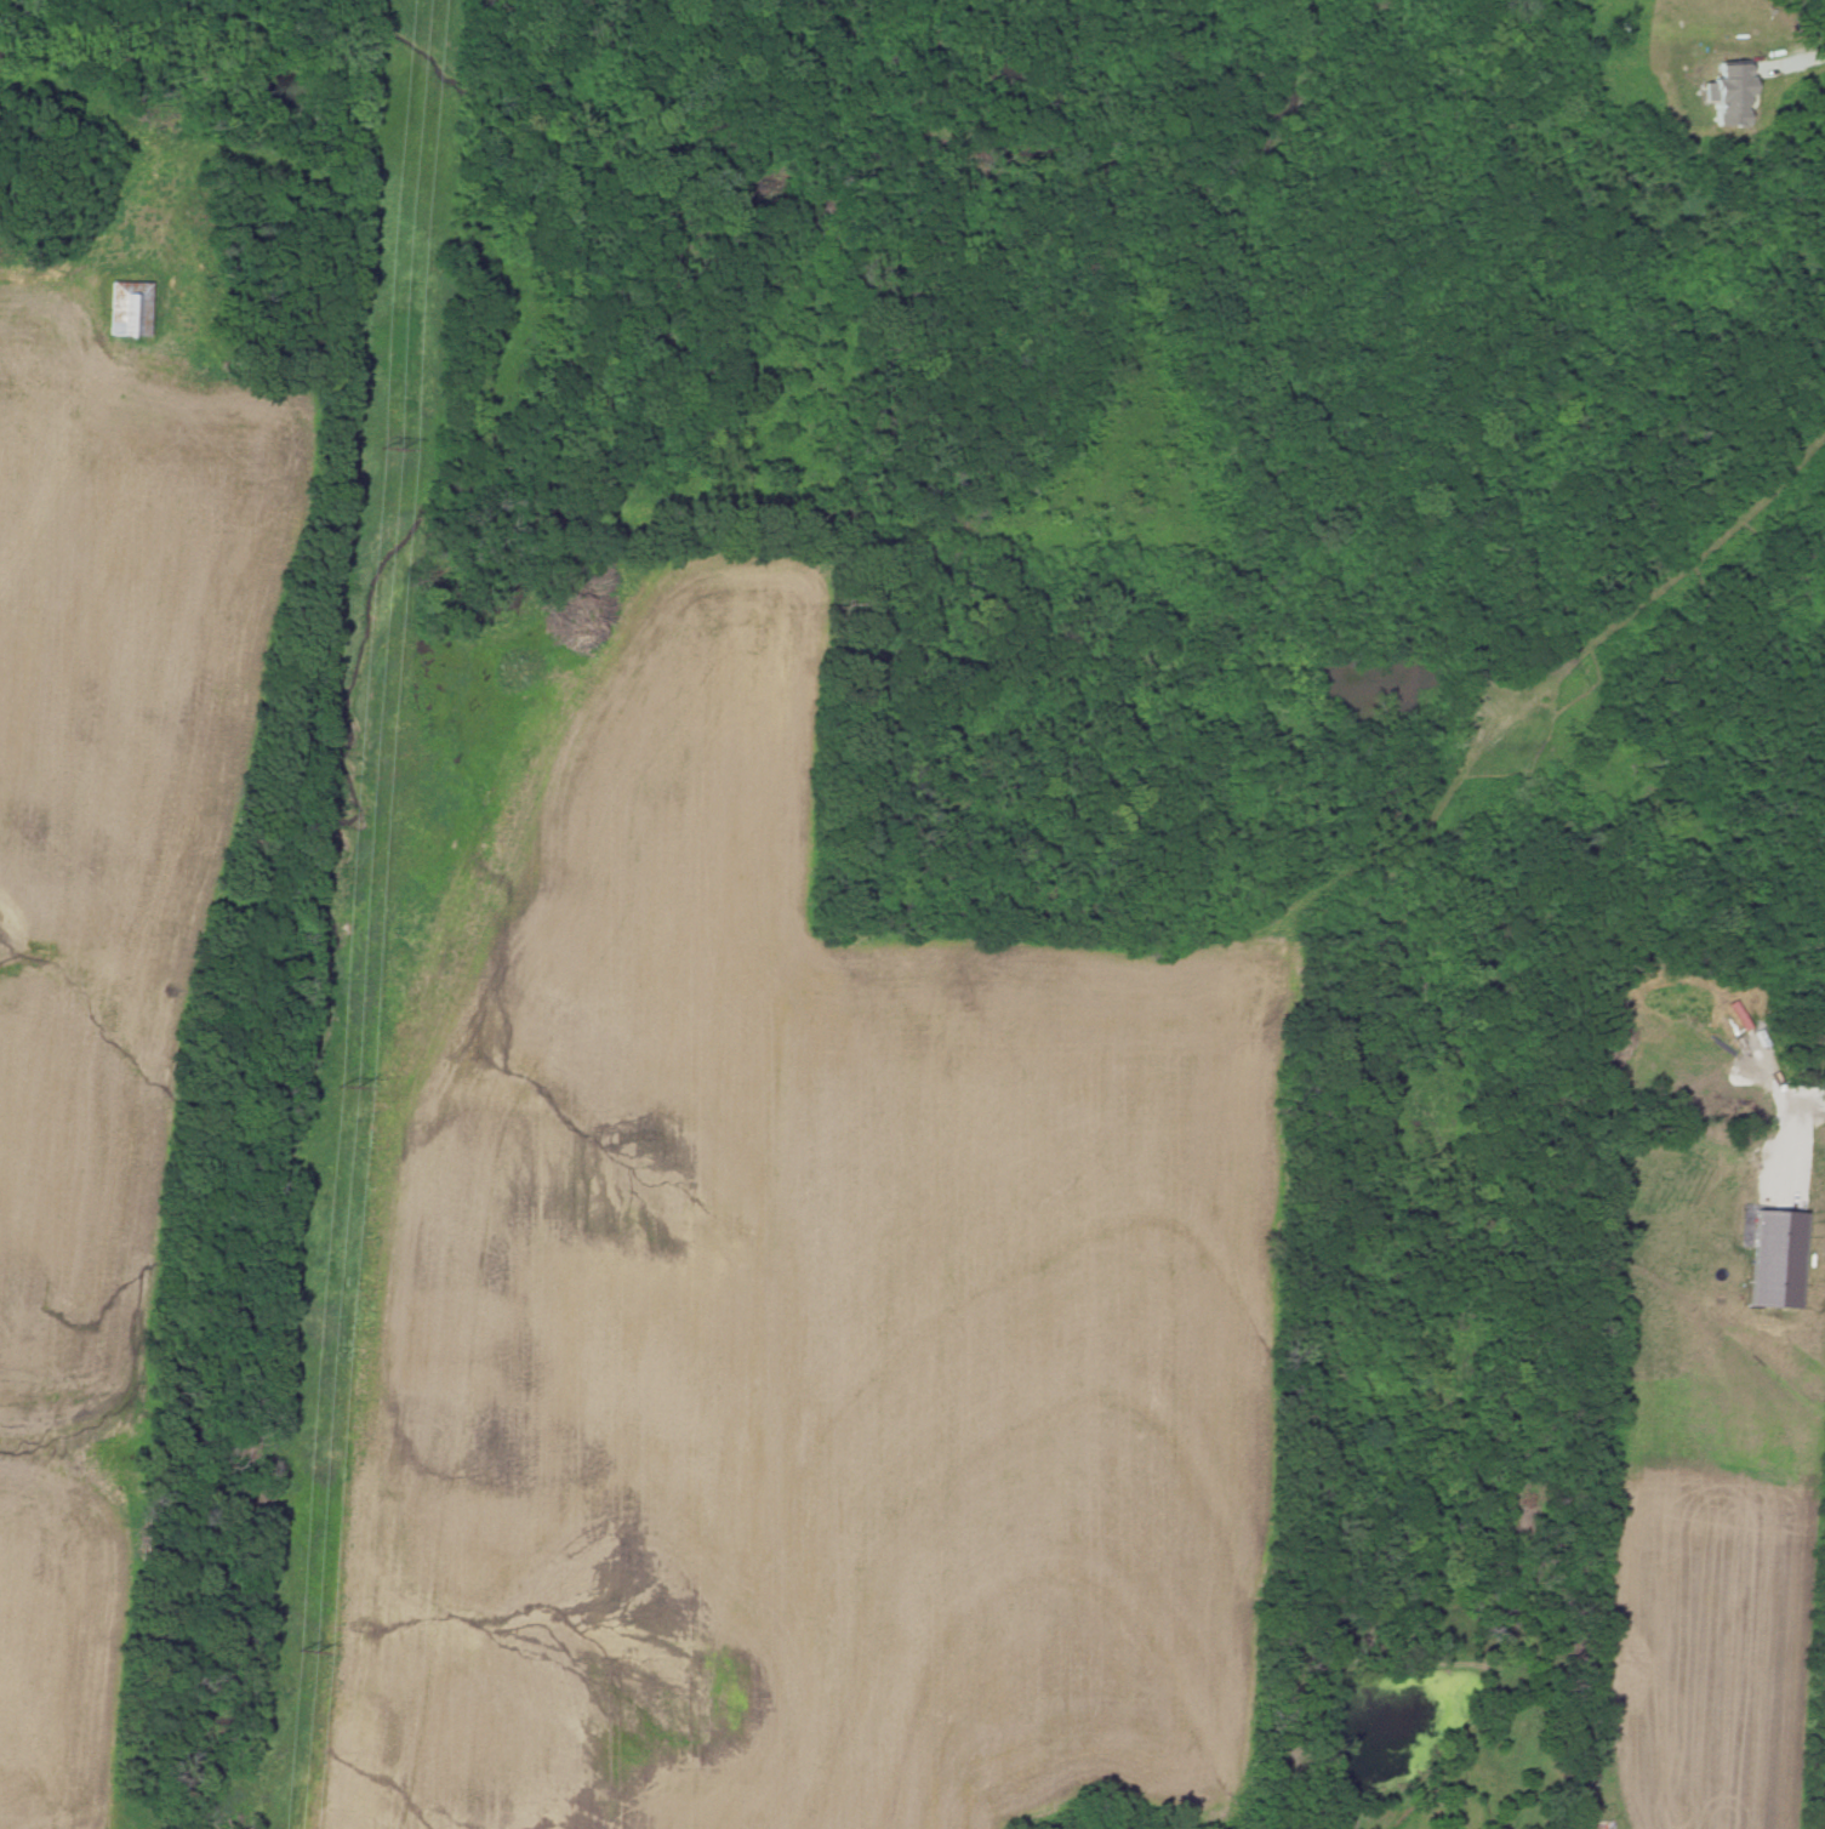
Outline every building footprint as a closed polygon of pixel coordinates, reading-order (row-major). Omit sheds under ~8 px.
[(1748,123),(1744,62),(1714,64),(1716,80),(1699,81),(1700,103),(1713,102),(1715,126),(1748,123)] [(148,336),(149,281),(108,281),(107,335),(148,336)] [(1749,1306),(1798,1308),(1802,1211),(1753,1209),(1749,1306)]
